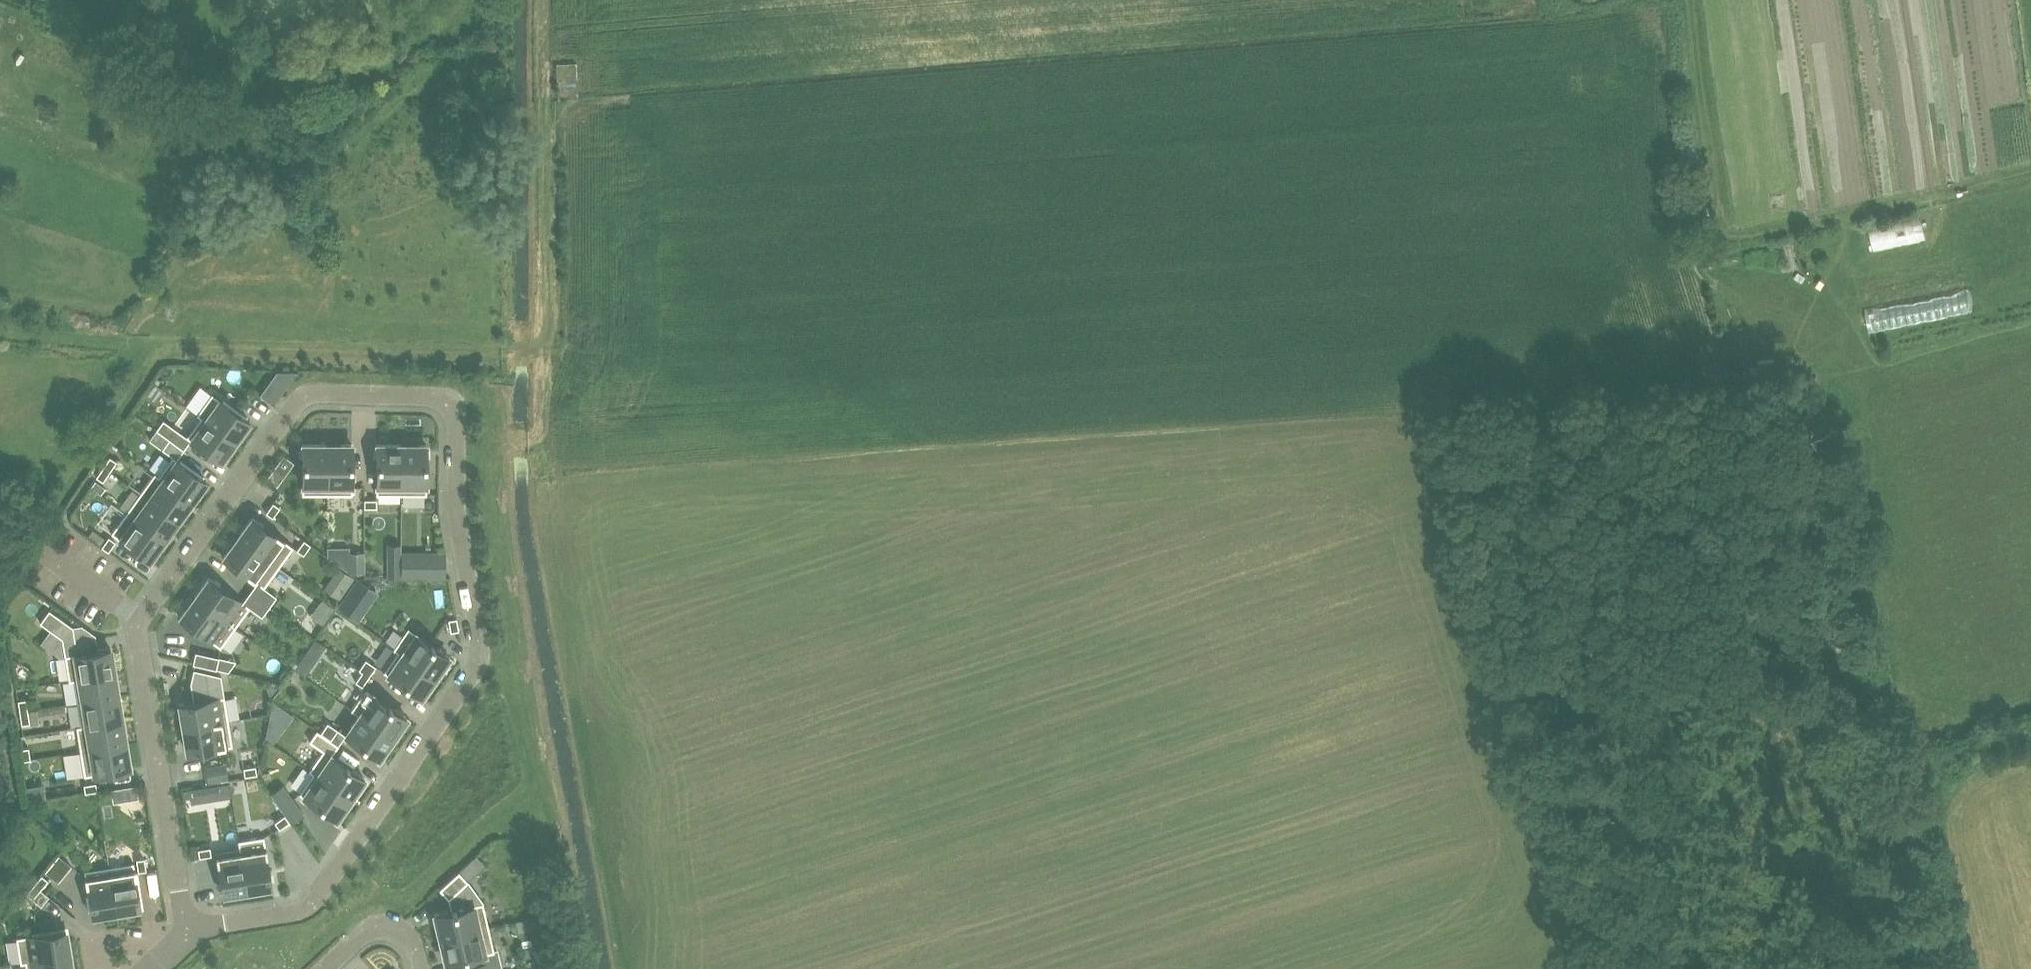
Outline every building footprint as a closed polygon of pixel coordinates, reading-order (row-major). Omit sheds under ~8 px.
[(1905,240),(1908,252),(1929,247),(1926,235),(1905,240)] [(268,380),(261,394),(273,404),(284,390),(268,380)] [(205,381),(191,399),(201,407),(215,388),(205,381)] [(234,440),(249,420),(212,393),(196,414),(200,417),(201,416),(234,440)] [(234,440),(201,416),(200,417),(186,436),(220,461),(234,440)] [(176,429),(169,439),(175,443),(182,433),(176,429)] [(168,453),(175,443),(169,439),(162,448),(168,453)] [(327,494),(327,444),(302,444),(302,494),(327,494)] [(352,444),(327,444),(327,494),(352,494),(352,444)] [(401,494),(401,444),(376,444),(376,494),(401,494)] [(426,444),(401,444),(401,494),(426,494),(426,444)] [(265,477),(276,484),(293,461),(282,453),(265,477)] [(109,471),(116,461),(109,456),(103,466),(109,471)] [(172,456),(158,475),(191,500),(206,480),(172,456)] [(103,481),(109,471),(103,466),(96,476),(103,481)] [(158,475),(154,472),(140,493),(177,520),(191,500),(158,475)] [(177,520),(140,493),(126,512),(163,539),(177,520)] [(364,499),(364,507),(376,507),(376,499),(364,499)] [(266,512),(272,516),(279,507),(273,502),(266,512)] [(163,539),(126,512),(111,532),(148,559),(163,539)] [(252,517),(237,537),(278,566),(292,546),(252,517)] [(407,518),(409,555),(426,554),(424,517),(407,518)] [(108,551),(115,541),(108,536),(101,546),(108,551)] [(263,587),(278,566),(237,537),(223,557),(263,587)] [(310,544),(303,539),(296,549),(303,554),(310,544)] [(349,572),(363,572),(363,552),(349,552),(349,572)] [(401,578),(413,578),(413,569),(401,570),(401,578)] [(209,577),(194,597),(234,626),(249,606),(209,577)] [(374,589),(358,580),(339,607),(355,619),(374,589)] [(234,626),(194,597),(179,618),(220,647),(234,626)] [(450,631),(458,629),(456,618),(448,619),(450,631)] [(449,655),(408,627),(393,648),(397,651),(397,650),(434,676),(449,655)] [(247,655),(248,642),(228,641),(227,654),(247,655)] [(114,672),(110,648),(65,655),(69,680),(73,680),(73,679),(114,672)] [(420,697),(434,676),(397,650),(397,651),(383,671),(420,697)] [(216,669),(218,657),(195,651),(192,663),(216,669)] [(294,669),(304,676),(313,663),(303,655),(294,669)] [(365,659),(358,669),(362,671),(368,675),(375,666),(365,659)] [(362,685),(368,675),(362,671),(355,681),(362,685)] [(118,696),(114,672),(73,679),(73,680),(77,702),(118,696)] [(406,716),(365,688),(351,709),(358,715),(359,714),(392,737),(406,716)] [(122,719),(118,696),(77,702),(81,725),(81,726),(122,719)] [(228,720),(224,696),(179,703),(183,728),(228,720)] [(26,698),(18,700),(19,712),(27,710),(26,698)] [(29,722),(27,710),(19,712),(21,724),(29,722)] [(392,737),(359,714),(358,715),(345,735),(378,757),(392,737)] [(126,743),(122,719),(81,726),(81,725),(76,726),(76,727),(80,751),(126,743)] [(232,745),(228,720),(183,728),(187,752),(232,745)] [(264,735),(272,740),(282,729),(268,720),(264,735)] [(337,729),(327,722),(320,732),(330,739),(337,729)] [(364,777),(331,754),(338,744),(316,730),(309,740),(322,750),(308,770),(312,773),(313,772),(350,798),(364,777)] [(130,768),(126,743),(80,751),(84,775),(130,768)] [(20,748),(22,760),(30,759),(28,747),(20,748)] [(203,779),(202,761),(186,762),(187,780),(203,779)] [(219,765),(205,767),(208,781),(221,779),(219,765)] [(255,765),(243,767),(244,775),(256,773),(255,765)] [(335,818),(350,798),(313,772),(312,773),(299,793),(335,818)] [(97,790),(95,782),(83,784),(85,792),(97,790)] [(228,783),(188,789),(190,803),(231,795),(228,783)] [(124,786),(127,799),(138,797),(136,785),(124,786)] [(304,814),(292,798),(280,807),(292,823),(304,814)] [(284,814),(275,821),(279,827),(289,820),(284,814)] [(271,885),(263,836),(239,840),(238,840),(239,850),(240,849),(247,889),(271,885)] [(209,847),(198,849),(199,856),(211,855),(209,847)] [(239,850),(216,853),(222,893),(247,889),(240,849),(239,850)] [(45,871),(57,881),(71,865),(58,855),(45,871)] [(144,857),(136,859),(138,871),(146,869),(144,857)] [(133,862),(108,866),(116,911),(140,907),(133,862)] [(116,911),(108,866),(84,870),(91,915),(116,911)] [(459,887),(472,877),(465,868),(452,878),(459,887)] [(48,879),(41,874),(26,893),(32,898),(48,879)] [(444,882),(439,888),(447,897),(453,891),(444,882)] [(48,895),(40,889),(32,898),(40,905),(48,895)] [(434,913),(440,938),(488,926),(482,902),(434,913)] [(494,951),(488,926),(440,938),(445,962),(494,951)] [(16,937),(20,962),(25,961),(69,954),(65,929),(16,937)] [(69,954),(25,961),(26,968),(72,968),(69,954)] [(467,966),(463,967),(464,968),(493,968),(491,961),(467,966)]
